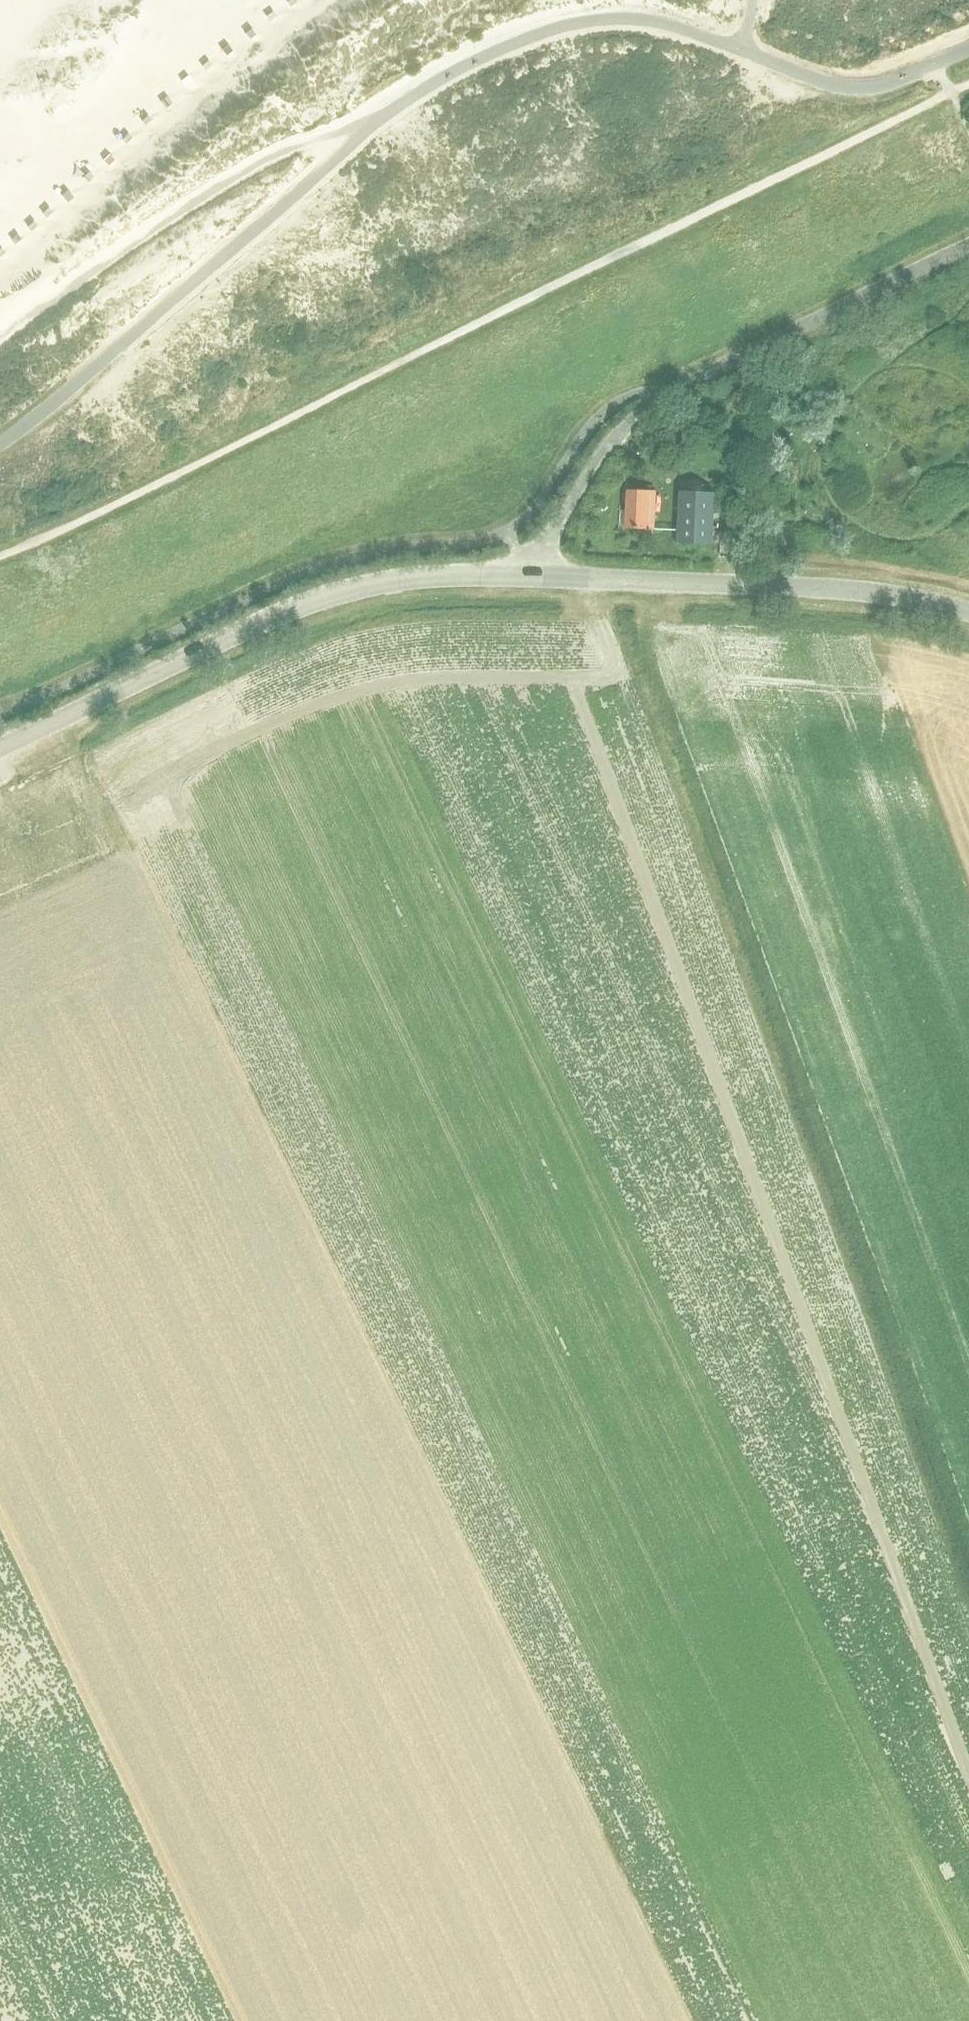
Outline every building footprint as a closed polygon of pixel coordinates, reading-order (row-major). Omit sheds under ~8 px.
[(656,491),(648,491),(627,490),(625,527),(654,528),(656,491)] [(679,491),(677,542),(712,543),(712,529),(719,529),(720,512),(713,512),(714,492),(679,491)]
